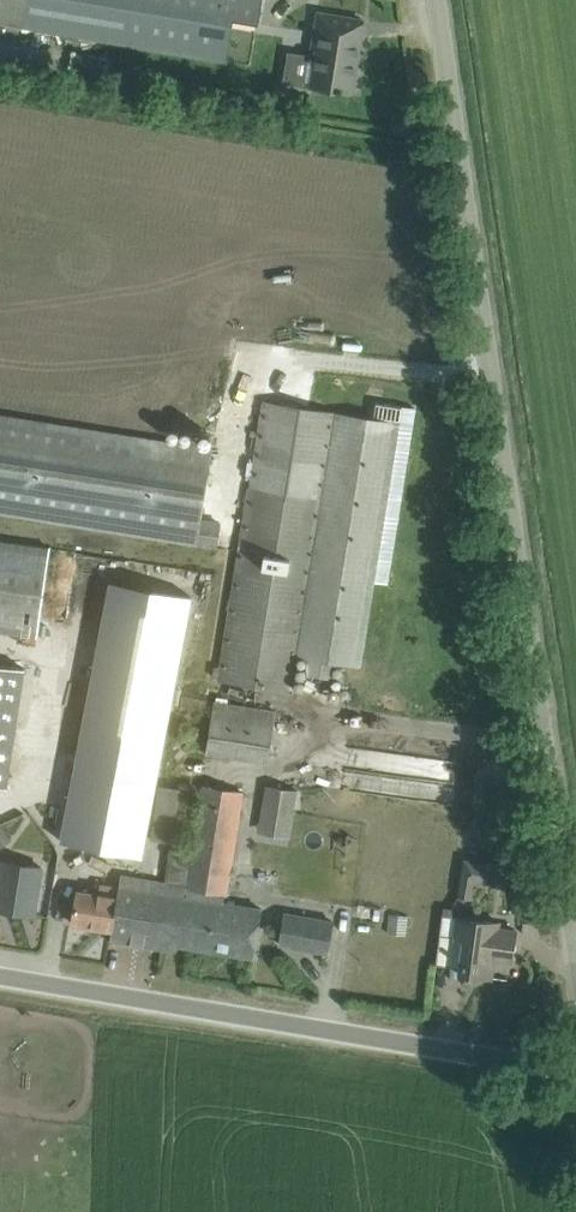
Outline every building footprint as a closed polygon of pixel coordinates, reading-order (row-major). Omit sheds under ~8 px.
[(226,61),(232,21),(255,25),(260,0),(0,0),(0,23),(21,26),(226,61)] [(352,92),(364,19),(319,12),(314,47),(318,48),(317,56),(291,51),(286,81),(352,92)] [(394,420),(263,400),(220,679),(292,690),(297,656),(309,658),(307,674),(332,678),(335,662),(362,666),(374,587),(387,589),(415,407),(396,405),(394,420)] [(222,522),(201,518),(212,447),(0,413),(0,514),(217,549),(222,522)] [(35,630),(43,543),(0,539),(0,627),(35,630)] [(111,581),(62,840),(142,856),(191,596),(111,581)] [(26,667),(0,664),(0,787),(9,788),(26,667)] [(208,710),(209,701),(203,700),(203,698),(183,694),(179,707),(201,711),(201,709),(208,710)] [(269,763),(276,710),(214,702),(209,739),(200,738),(198,752),(207,753),(207,754),(269,763)] [(226,894),(244,790),(205,784),(192,859),(170,855),(166,883),(170,883),(159,948),(168,950),(169,943),(254,957),(262,908),(223,902),(225,894),(226,894)] [(268,786),(264,809),(293,814),(297,791),(268,786)] [(485,885),(489,863),(465,859),(459,898),(473,901),(476,883),(485,885)] [(0,875),(0,909),(33,915),(41,867),(2,860),(0,875)] [(516,872),(518,885),(537,883),(535,869),(516,872)] [(170,883),(166,883),(122,875),(120,887),(102,884),(100,894),(79,890),(77,899),(73,923),(112,930),(110,940),(159,948),(170,883)] [(537,883),(518,885),(522,920),(542,917),(537,883)] [(328,952),(333,921),(286,913),(281,944),(328,952)] [(513,961),(517,930),(498,928),(499,921),(460,916),(457,936),(465,938),(461,973),(492,977),(494,958),(513,961)]
